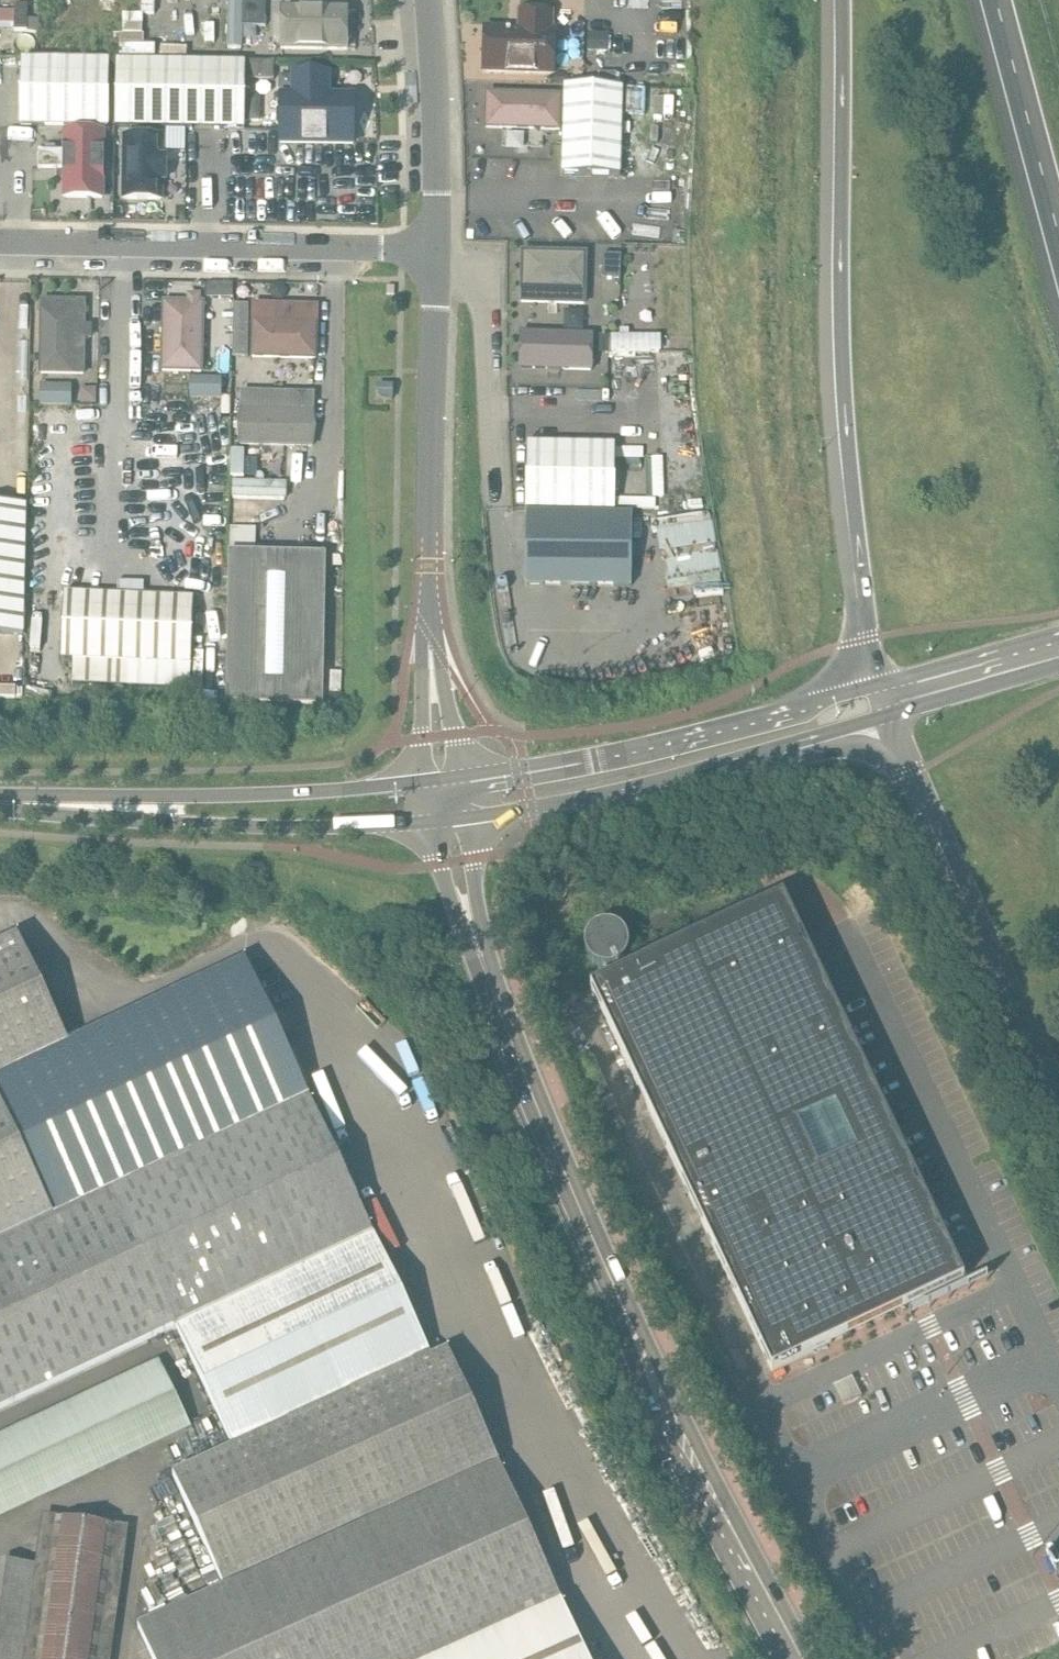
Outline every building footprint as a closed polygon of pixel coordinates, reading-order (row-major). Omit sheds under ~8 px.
[(267,0),(231,0),(232,46),(244,46),(244,21),(267,21),(267,0)] [(347,7),(276,7),(275,43),(275,54),(346,54),(347,7)] [(520,29),(486,28),(484,71),(553,73),(554,30),(551,30),(552,13),(520,12),(520,29)] [(250,60),(249,75),(274,76),(274,61),(250,60)] [(96,65),(15,66),(15,127),(96,126),(96,65)] [(345,65),(277,65),(277,143),(354,142),(354,92),(346,92),(345,65)] [(222,71),(119,71),(119,131),(222,131),(222,71)] [(561,95),(487,93),(487,127),(560,129),(561,95)] [(623,179),(624,99),(564,97),(562,178),(623,179)] [(83,148),(48,147),(48,202),(84,202),(83,148)] [(169,148),(114,148),(114,211),(169,211),(169,148)] [(603,254),(602,278),(621,278),(621,254),(603,254)] [(581,270),(523,269),(522,299),(581,300),(581,270)] [(84,304),(35,302),(31,376),(81,378),(84,304)] [(234,303),(232,356),(247,357),(249,304),(234,303)] [(203,306),(160,305),(159,365),(201,366),(203,306)] [(315,305),(252,305),(252,359),(315,358),(315,305)] [(661,335),(611,335),(611,350),(661,350),(661,335)] [(520,341),(519,391),(582,393),(584,342),(520,341)] [(224,395),(224,375),(193,374),(193,395),(224,395)] [(43,382),(42,402),(73,403),(74,383),(43,382)] [(389,399),(391,400),(392,384),(389,384),(389,386),(378,386),(378,397),(389,397),(389,399)] [(313,391),(239,389),(237,445),(311,447),(313,391)] [(608,453),(527,453),(527,514),(608,514),(608,453)] [(259,472),(239,472),(239,462),(235,462),(233,519),(257,519),(259,472)] [(619,495),(619,504),(654,505),(654,496),(619,495)] [(714,508),(656,516),(662,555),(665,555),(669,581),(695,578),(694,575),(723,571),(714,508)] [(20,639),(23,509),(0,509),(0,639),(20,639)] [(527,514),(526,585),(631,586),(632,513),(608,514),(527,514)] [(213,569),(214,701),(314,700),(312,568),(213,569)] [(178,605),(71,605),(71,686),(179,686),(178,605)] [(591,984),(771,1369),(918,1299),(963,1277),(804,937),(784,894),(591,984)] [(609,975),(636,950),(609,922),(583,948),(609,975)] [(177,1329),(233,1449),(228,1451),(229,1453),(171,1480),(224,1587),(138,1626),(153,1658),(587,1658),(499,1463),(458,1371),(448,1350),(432,1358),(245,959),(67,1043),(17,936),(0,944),(0,1412),(177,1329)] [(196,1438),(168,1368),(0,1435),(0,1516),(196,1438)] [(129,1526),(115,1524),(115,1526),(58,1518),(58,1516),(43,1515),(36,1564),(23,1658),(111,1658),(129,1526)]
